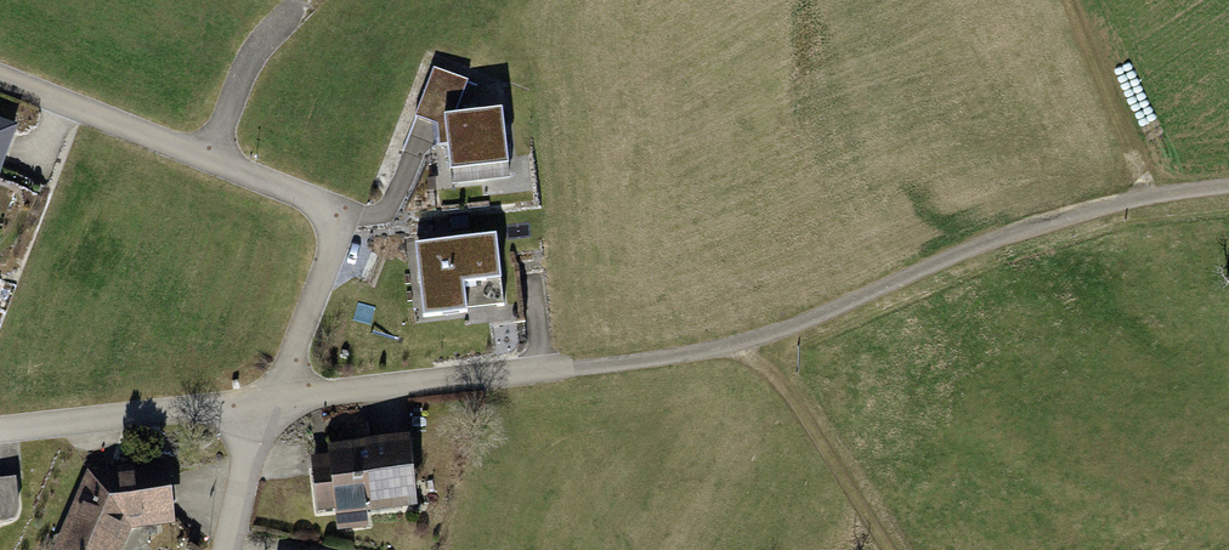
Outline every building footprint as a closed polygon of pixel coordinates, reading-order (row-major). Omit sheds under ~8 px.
[(468,83),(434,69),(415,117),(446,130),(451,169),(474,165),(476,180),(509,175),(502,111),(455,117),(468,83)] [(14,131),(0,125),(0,167),(14,131)] [(496,238),(415,247),(423,320),(467,314),(467,310),(504,305),(496,238)] [(406,441),(331,449),(333,465),(314,467),(319,509),(337,507),(339,528),(366,525),(364,509),(414,503),(406,441)] [(92,477),(61,549),(118,549),(128,526),(169,521),(165,468),(92,477)] [(0,482),(0,520),(12,519),(18,510),(15,480),(0,482)]
